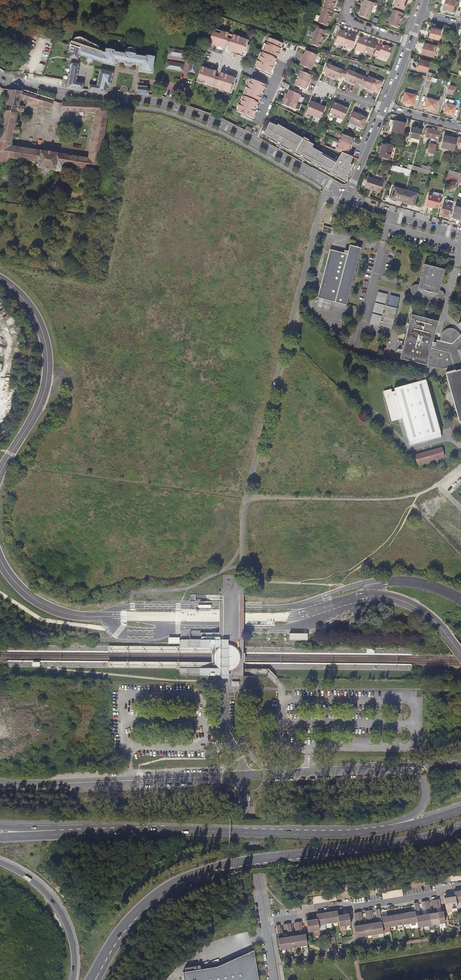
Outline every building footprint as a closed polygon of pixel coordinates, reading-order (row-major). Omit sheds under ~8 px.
[(323,7),(332,10),(333,6),(334,6),(336,0),(326,0),(323,7)] [(373,3),(366,0),(363,0),(361,7),(361,8),(359,15),(368,19),(373,3)] [(408,0),(397,0),(394,7),(403,10),(406,2),(407,2),(408,0)] [(443,0),(446,1),(444,9),(453,12),(456,1),(454,0),(443,0)] [(331,14),(332,11),(332,10),(323,7),(317,22),(327,25),(329,21),(330,19),(332,15),(331,14)] [(398,28),(400,24),(401,21),(402,21),(403,17),(402,17),(403,13),(394,10),(388,25),(398,28)] [(431,27),(429,36),(439,38),(441,30),(431,27)] [(324,36),(326,31),(317,28),(311,44),(320,47),(325,36),(324,36)] [(249,41),(233,36),(229,35),(230,34),(214,29),(209,44),(211,45),(225,49),(226,46),(226,44),(228,45),(227,47),(226,52),(227,53),(231,54),(232,51),(241,54),(240,57),(243,58),(245,58),(247,53),(245,53),(246,51),(248,51),(249,49),(247,48),(249,41)] [(334,43),(343,46),(347,34),(342,32),(343,31),(339,30),(334,43)] [(347,34),(343,46),(352,49),(356,36),(353,35),(352,35),(347,34)] [(354,50),(363,53),(367,40),(362,39),(362,38),(359,37),(354,50)] [(72,41),(70,41),(70,45),(72,46),(70,58),(79,60),(80,55),(88,57),(87,61),(93,63),(94,59),(102,62),(102,63),(115,66),(117,60),(124,62),(126,64),(131,65),(133,63),(141,65),(140,71),(153,72),(155,57),(146,55),(146,56),(136,55),(136,53),(136,52),(136,51),(135,50),(135,49),(134,48),(132,48),(131,48),(129,48),(128,48),(127,48),(126,49),(126,51),(125,53),(114,51),(106,49),(105,53),(97,52),(98,49),(81,39),(79,38),(78,38),(76,38),(74,38),(73,39),(72,40),(72,41)] [(284,44),(269,38),(267,44),(263,53),(260,61),(256,69),(263,72),(263,73),(265,75),(266,73),(268,74),(267,75),(272,77),(273,76),(274,72),(272,71),(277,59),(278,58),(284,44)] [(367,40),(363,53),(371,56),(376,43),(372,42),(367,40)] [(437,44),(425,41),(422,53),(434,57),(437,44)] [(381,47),(377,45),(373,55),(377,57),(378,55),(388,58),(392,48),(387,46),(387,47),(381,45),(381,47)] [(188,57),(189,50),(169,47),(168,54),(188,57)] [(318,56),(305,51),(304,55),(303,54),(301,57),(314,63),(318,56)] [(197,58),(191,57),(189,71),(196,72),(197,58)] [(314,63),(301,57),(300,61),(301,61),(299,65),(311,70),(314,63)] [(427,61),(421,60),(420,59),(418,69),(428,72),(431,62),(427,61)] [(183,70),(184,63),(168,61),(166,68),(183,70)] [(69,74),(69,78),(68,80),(64,79),(64,80),(63,84),(68,85),(67,86),(83,89),(84,83),(77,82),(79,64),(71,63),(71,66),(70,69),(69,74)] [(335,67),(327,64),(326,66),(324,72),(326,73),(325,75),(328,76),(327,77),(331,79),(335,67)] [(345,71),(335,67),(331,79),(334,80),(334,79),(337,80),(339,76),(343,77),(344,74),(345,71)] [(233,78),(224,75),(225,73),(221,71),(220,71),(218,76),(217,78),(215,77),(216,75),(217,73),(203,68),(202,68),(197,82),(212,87),(216,88),(216,89),(232,94),(234,87),(236,87),(237,84),(235,84),(236,82),(237,82),(239,77),(237,77),(234,76),(233,78)] [(89,84),(88,90),(92,91),(97,92),(107,93),(107,90),(109,85),(111,85),(114,72),(100,69),(96,85),(89,84)] [(356,73),(348,70),(347,72),(345,71),(344,74),(343,77),(346,79),(345,81),(348,82),(348,83),(351,85),(356,73)] [(312,76),(300,71),(297,78),(310,84),(311,80),(310,80),(312,76)] [(366,77),(356,73),(351,85),(355,86),(355,85),(358,86),(359,84),(363,86),(366,77)] [(375,79),(368,76),(367,78),(366,77),(363,86),(364,86),(363,87),(367,89),(367,91),(370,92),(375,79)] [(310,84),(297,78),(294,85),(306,90),(308,86),(308,87),(310,84)] [(383,82),(375,79),(370,92),(373,94),(374,92),(378,93),(383,82)] [(252,80),(238,112),(244,115),(244,117),(247,118),(247,116),(249,117),(248,119),(253,121),(254,119),(255,116),(253,115),(258,103),(259,101),(264,89),(267,90),(268,87),(269,85),(264,83),(263,84),(261,84),(262,82),(259,81),(259,83),(252,80)] [(138,86),(137,94),(149,96),(149,91),(146,87),(138,86)] [(26,102),(34,105),(33,107),(46,111),(47,108),(51,109),(54,99),(39,94),(22,89),(22,91),(8,89),(6,99),(5,99),(0,126),(0,162),(8,163),(9,158),(39,163),(38,168),(56,171),(56,169),(60,170),(61,165),(98,171),(100,162),(108,112),(107,112),(107,108),(107,104),(103,104),(62,102),(62,111),(97,112),(88,158),(59,154),(59,153),(41,150),(41,151),(11,146),(14,134),(19,134),(20,128),(16,128),(19,112),(23,112),(25,107),(20,106),(21,100),(26,102)] [(301,95),(289,90),(287,94),(286,93),(285,96),(298,102),(301,95)] [(417,94),(405,91),(402,101),(414,104),(417,94)] [(298,102),(285,96),(283,100),(284,100),(283,104),(295,109),(298,102)] [(438,100),(427,97),(424,107),(436,110),(438,100)] [(319,103),(315,102),(315,103),(311,101),(306,113),(313,116),(319,103)] [(342,104),(338,103),(338,104),(334,102),(329,114),(336,117),(342,104)] [(325,107),(321,106),(322,105),(319,103),(313,116),(320,119),(325,107)] [(456,105),(447,103),(444,112),(453,114),(456,105)] [(348,108),(344,107),(345,106),(342,104),(336,117),(343,120),(348,108)] [(275,108),(291,115),(292,112),(276,105),(275,108)] [(349,123),(356,126),(361,113),(358,111),(357,113),(353,112),(349,123)] [(368,118),(364,116),(365,114),(361,113),(356,126),(363,129),(368,118)] [(406,124),(395,121),(393,127),(392,132),(403,135),(406,124)] [(275,127),(269,123),(264,135),(270,138),(269,140),(277,145),(276,146),(279,148),(280,147),(300,158),(299,159),(302,161),(303,159),(345,183),(352,166),(349,165),(353,158),(341,153),(335,163),(311,149),(312,146),(276,126),(275,127)] [(426,137),(439,140),(443,127),(439,126),(438,131),(436,130),(436,128),(433,127),(432,129),(427,128),(425,135),(427,135),(426,137)] [(410,139),(421,142),(424,133),(413,130),(410,139)] [(353,138),(341,133),(338,141),(351,146),(353,143),(352,142),(353,138)] [(442,148),(455,151),(456,150),(458,140),(450,138),(450,136),(445,135),(442,148)] [(351,146),(338,141),(334,150),(346,155),(349,149),(350,149),(351,146)] [(398,147),(384,143),(380,156),(393,160),(398,147)] [(429,153),(436,155),(438,145),(431,143),(429,153)] [(430,174),(432,170),(429,170),(423,168),(415,166),(413,170),(430,174)] [(366,186),(374,190),(375,188),(381,190),(384,181),(369,176),(366,186)] [(396,186),(393,198),(404,202),(407,190),(396,186)] [(418,193),(407,190),(404,202),(415,205),(418,193)] [(440,209),(443,198),(430,195),(427,206),(432,208),(432,206),(440,209)] [(443,214),(451,216),(454,205),(445,203),(443,214)] [(333,228),(323,226),(321,232),(331,234),(333,228)] [(344,253),(330,249),(318,298),(319,298),(332,301),(346,305),(361,248),(349,245),(348,251),(344,250),(344,253)] [(444,270),(424,265),(419,286),(416,295),(416,296),(436,301),(437,300),(439,291),(444,270)] [(376,301),(385,304),(388,294),(378,292),(376,301)] [(388,304),(397,307),(400,298),(390,295),(388,304)] [(332,301),(319,298),(317,306),(330,309),(332,301)] [(382,314),(385,305),(375,303),(373,312),(382,314)] [(392,328),(397,309),(387,306),(382,326),(392,328)] [(372,314),(370,323),(380,325),(382,316),(372,314)] [(440,341),(434,339),(438,321),(411,315),(400,359),(444,370),(454,367),(455,371),(446,374),(460,422),(460,358),(459,351),(460,349),(460,348),(460,335),(455,330),(449,328),(447,336),(442,334),(440,341)] [(441,436),(440,431),(426,379),(394,388),(395,391),(392,392),(391,390),(384,392),(391,420),(402,417),(410,445),(441,436)] [(417,463),(444,455),(442,447),(415,454),(417,463)] [(229,670),(229,663),(229,660),(229,652),(229,650),(229,643),(229,638),(221,638),(221,645),(221,668),(221,678),(229,678),(229,670)] [(233,644),(229,643),(229,650),(229,652),(229,660),(229,670),(232,669),(235,668),(238,665),(240,663),(241,661),(241,659),(242,657),(241,655),(241,653),(240,650),(239,648),(237,646),(235,644),(233,644)] [(403,889),(383,891),(383,898),(403,896),(403,889)] [(332,923),(339,922),(338,915),(338,911),(331,912),(332,923)] [(326,924),(332,923),(331,912),(324,913),(326,924)] [(416,912),(409,913),(411,924),(417,922),(417,916),(416,912)] [(319,926),(326,924),(324,913),(317,914),(318,919),(319,926)] [(409,913),(402,914),(404,925),(411,924),(409,913)] [(402,914),(395,915),(397,926),(404,925),(402,914)] [(395,915),(388,916),(390,927),(397,926),(395,915)] [(388,916),(381,917),(382,922),(383,928),(390,927),(388,916)] [(183,972),(184,979),(259,979),(255,951),(220,967),(183,972)]
